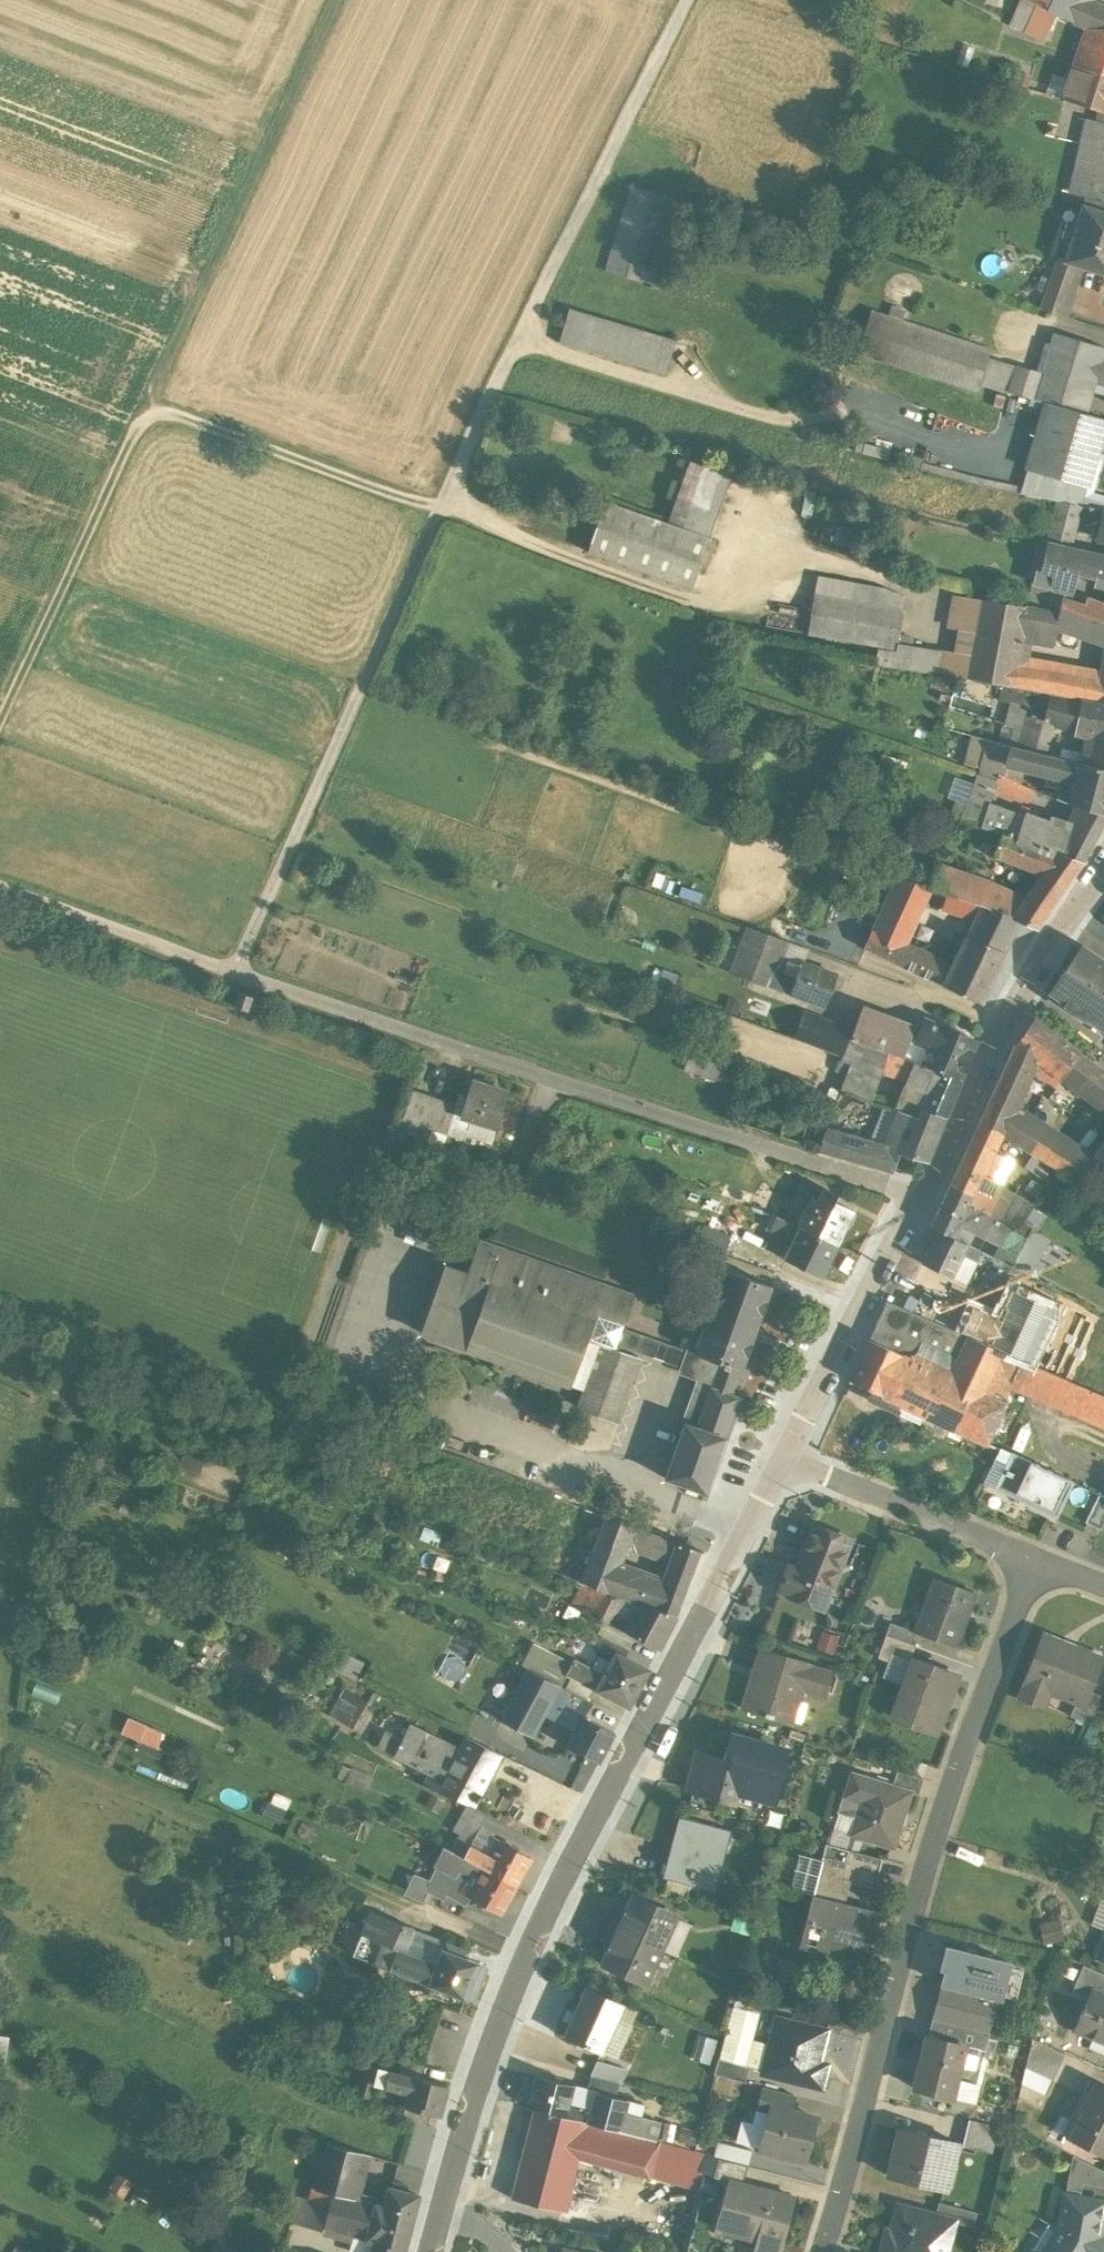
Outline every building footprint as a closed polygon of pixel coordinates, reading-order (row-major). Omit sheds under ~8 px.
[(1068,21),(1080,0),(1024,0),(1068,21)] [(1088,0),(1080,0),(1068,21),(1084,28),(1086,29),(1103,30),(1103,7),(1088,0)] [(1086,29),(1084,28),(1064,101),(1099,112),(1103,114),(1103,30),(1086,29)] [(1099,112),(1079,196),(1103,202),(1103,114),(1099,112)] [(634,187),(607,272),(665,291),(671,275),(653,269),(675,201),(634,187)] [(1084,208),(1077,229),(1067,226),(1063,238),(1073,241),(1066,263),(1103,275),(1103,214),(1084,208)] [(1076,274),(1056,268),(1049,290),(1069,296),(1076,274)] [(1069,296),(1049,290),(1043,311),(1062,317),(1069,296)] [(675,341),(568,310),(558,344),(665,374),(675,341)] [(991,352),(872,312),(867,326),(863,339),(858,354),(977,394),(991,352)] [(867,326),(854,322),(849,335),(863,339),(867,326)] [(1103,349),(1054,334),(1050,347),(1046,346),(1042,361),(1046,362),(1041,375),(1034,400),(1041,403),(1083,415),(1093,384),(1101,358),(1103,349)] [(1101,358),(1093,384),(1103,388),(1103,359),(1101,358)] [(1041,375),(1017,368),(1009,392),(1034,400),(1041,375)] [(1041,403),(1021,468),(1031,471),(1064,480),(1090,488),(1099,452),(1103,454),(1103,422),(1041,403)] [(729,478),(689,463),(674,504),(715,519),(729,478)] [(1064,480),(1031,471),(1024,494),(1058,502),(1064,480)] [(667,524),(605,502),(586,553),(691,589),(704,552),(708,539),(667,524)] [(1065,504),(1058,502),(1050,532),(1063,537),(1064,534),(1071,505),(1065,504)] [(715,519),(674,504),(667,524),(708,539),(715,519)] [(1083,508),(1071,505),(1064,534),(1086,536),(1092,510),(1083,508)] [(1086,536),(1064,534),(1063,537),(1061,546),(1066,548),(1078,550),(1078,551),(1082,552),(1086,536)] [(708,539),(704,552),(710,554),(714,542),(708,539)] [(1061,546),(1049,544),(1044,567),(1043,570),(1055,573),(1060,574),(1061,569),(1066,548),(1061,546)] [(1078,551),(1078,550),(1066,548),(1061,569),(1074,573),(1096,578),(1102,580),(1100,588),(1103,589),(1103,557),(1082,552),(1078,551)] [(1055,573),(1043,570),(1044,567),(1040,566),(1036,569),(1032,584),(1051,588),(1055,573)] [(1074,573),(1061,569),(1060,574),(1055,573),(1051,588),(1051,589),(1063,592),(1064,591),(1070,592),(1074,573)] [(1102,580),(1096,578),(1093,586),(1100,588),(1102,580)] [(1051,588),(1032,584),(1026,607),(1029,607),(1029,608),(1058,614),(1062,599),(1063,592),(1051,589),(1051,588)] [(957,652),(897,640),(903,611),(815,594),(812,607),(807,605),(804,620),(810,621),(807,634),(877,648),(874,665),(937,673),(953,676),(957,652)] [(1026,607),(968,596),(957,652),(953,676),(1015,687),(1015,686),(1019,666),(1029,608),(1029,607),(1026,607)] [(1085,606),(1062,599),(1058,614),(1029,608),(1028,614),(1078,631),(1085,606)] [(1087,600),(1085,606),(1078,631),(1103,640),(1103,605),(1087,600)] [(1019,666),(1015,686),(1103,702),(1103,681),(1019,666)] [(1047,698),(1016,692),(1004,742),(1011,745),(1035,751),(1037,741),(1042,721),(1047,698)] [(1094,704),(1049,696),(1048,699),(1047,698),(1042,721),(1076,731),(1089,734),(1094,704)] [(1094,704),(1089,734),(1095,735),(1093,747),(1103,750),(1103,706),(1094,704)] [(1010,747),(988,741),(978,772),(982,773),(1004,778),(1008,765),(1006,764),(1010,747)] [(1053,745),(1037,741),(1035,751),(1051,755),(1052,751),(1053,745)] [(1035,751),(1011,745),(1010,747),(1006,764),(1008,765),(1025,769),(1024,771),(1073,783),(1079,762),(1035,751)] [(1093,747),(1090,765),(1103,769),(1103,750),(1093,747)] [(1079,762),(1073,783),(1069,795),(1067,803),(1090,811),(1103,815),(1103,769),(1079,762)] [(1032,804),(1038,793),(1004,778),(982,773),(968,806),(986,812),(981,828),(998,833),(1000,829),(1010,832),(1017,814),(991,804),(994,795),(1015,802),(1018,797),(1032,804)] [(1069,795),(1058,792),(1056,799),(1067,803),(1069,795)] [(968,806),(959,804),(953,819),(958,820),(981,828),(986,812),(968,806)] [(1046,824),(1037,848),(1082,863),(1103,820),(1103,815),(1090,811),(1077,833),(1046,824)] [(1046,824),(1017,814),(1010,832),(1008,838),(1010,839),(1037,848),(1046,824)] [(1010,832),(1000,829),(998,833),(1002,835),(1002,836),(1008,838),(1010,832)] [(1008,838),(1002,836),(993,854),(1043,874),(1025,901),(1046,915),(1082,863),(1037,848),(1008,838)] [(985,880),(941,866),(933,889),(980,906),(981,907),(1013,919),(1025,901),(985,880)] [(890,892),(874,932),(906,947),(923,904),(930,888),(899,876),(897,876),(890,892)] [(933,889),(930,888),(923,904),(974,920),(967,936),(1004,952),(1019,922),(1013,919),(981,907),(933,889)] [(1046,915),(1025,901),(1013,919),(1019,922),(1036,929),(1046,915)] [(783,943),(747,931),(732,973),(768,986),(777,958),(783,943)] [(906,947),(874,932),(867,950),(902,966),(909,949),(906,947)] [(1004,952),(967,936),(952,969),(944,985),(980,1002),(1004,952)] [(1049,995),(1103,1033),(1103,959),(1084,945),(1049,995)] [(952,969),(909,949),(902,966),(944,985),(952,969)] [(798,965),(777,958),(768,986),(789,994),(798,965)] [(835,975),(799,963),(798,965),(789,994),(824,1006),(835,975)] [(254,996),(241,992),(236,1006),(247,1011),(254,996)] [(914,1029),(863,1010),(853,1038),(852,1039),(889,1053),(902,1058),(911,1037),(914,1029)] [(845,1028),(806,1014),(797,1040),(843,1058),(852,1039),(853,1038),(843,1035),(845,1028)] [(1080,1053),(1033,1018),(1014,1046),(978,1123),(1000,1135),(1001,1134),(1044,1162),(1056,1169),(1076,1181),(1091,1159),(1012,1109),(1034,1062),(1060,1083),(1064,1076),(1080,1053)] [(973,1042),(925,1021),(916,1040),(911,1037),(902,1058),(913,1062),(914,1063),(958,1079),(973,1042)] [(889,1053),(852,1039),(843,1058),(842,1060),(853,1065),(843,1092),(870,1101),(883,1069),(889,1053)] [(902,1058),(889,1053),(883,1069),(908,1079),(914,1063),(913,1062),(902,1058)] [(1080,1053),(1064,1076),(1103,1107),(1103,1072),(1080,1053)] [(958,1079),(914,1063),(908,1079),(927,1086),(925,1091),(929,1093),(923,1109),(946,1117),(961,1080),(958,1079)] [(508,1092),(472,1079),(467,1095),(461,1093),(457,1103),(463,1105),(461,1114),(472,1118),(466,1134),(467,1134),(491,1143),(508,1092)] [(835,1100),(796,1086),(786,1116),(779,1136),(818,1148),(825,1130),(834,1104),(835,1100)] [(457,1103),(413,1087),(403,1117),(447,1133),(457,1103)] [(843,1092),(840,1091),(836,1100),(835,1100),(834,1104),(852,1110),(854,1107),(896,1122),(901,1112),(892,1109),(870,1101),(843,1092)] [(895,1102),(892,1109),(898,1111),(901,1104),(895,1102)] [(923,1109),(902,1102),(901,1104),(898,1111),(901,1112),(920,1118),(923,1109)] [(463,1105),(457,1103),(447,1133),(465,1139),(467,1134),(466,1134),(472,1118),(461,1114),(463,1105)] [(946,1117),(923,1109),(920,1118),(901,1112),(896,1122),(886,1149),(884,1149),(878,1167),(892,1171),(898,1153),(927,1160),(946,1117)] [(1000,1135),(978,1123),(950,1185),(972,1197),(983,1173),(1000,1135)] [(884,1149),(825,1130),(818,1148),(878,1167),(884,1149)] [(1056,1169),(1044,1162),(1039,1168),(1051,1176),(1055,1171),(1056,1169)] [(972,1197),(969,1204),(975,1208),(994,1180),(983,1173),(972,1197)] [(824,1189),(802,1178),(795,1190),(812,1199),(813,1197),(819,1200),(824,1189)] [(1032,1204),(994,1180),(975,1208),(1013,1230),(1032,1204)] [(972,1197),(950,1185),(931,1227),(939,1231),(952,1237),(959,1224),(969,1204),(972,1197)] [(853,1211),(834,1201),(837,1195),(824,1189),(819,1200),(813,1197),(812,1199),(799,1226),(836,1245),(853,1211)] [(975,1208),(969,1204),(959,1224),(999,1245),(992,1255),(1011,1266),(1027,1238),(1013,1230),(975,1208)] [(799,1226),(775,1214),(769,1227),(793,1239),(799,1226)] [(687,1244),(724,1258),(733,1233),(696,1220),(687,1244)] [(836,1245),(799,1226),(793,1239),(784,1258),(822,1275),(836,1245)] [(1027,1238),(1011,1266),(1030,1276),(1051,1240),(1032,1229),(1027,1238)] [(952,1237),(939,1231),(922,1264),(951,1278),(964,1253),(978,1260),(981,1252),(952,1237)] [(468,1274),(446,1266),(422,1332),(465,1347),(501,1247),(480,1240),(468,1274)] [(636,1296),(501,1247),(465,1347),(582,1389),(599,1342),(617,1348),(619,1344),(625,1326),(636,1296)] [(770,1284),(724,1268),(694,1352),(740,1368),(746,1352),(748,1353),(752,1341),(750,1340),(760,1311),(762,1312),(767,1299),(765,1298),(770,1284)] [(1021,1361),(1026,1363),(1052,1306),(1012,1288),(999,1317),(976,1306),(965,1331),(988,1341),(986,1344),(1021,1361)] [(969,1336),(887,1302),(877,1322),(959,1358),(969,1336)] [(642,1332),(625,1326),(619,1344),(636,1350),(642,1332)] [(975,1339),(969,1336),(959,1358),(950,1378),(1003,1401),(1012,1381),(1021,1361),(986,1344),(975,1339)] [(910,1357),(869,1338),(850,1381),(872,1392),(904,1406),(986,1444),(1005,1402),(1003,1401),(950,1378),(909,1359),(910,1357)] [(617,1348),(599,1342),(582,1389),(576,1404),(617,1419),(640,1356),(617,1348)] [(740,1368),(694,1352),(689,1366),(714,1375),(697,1426),(725,1436),(739,1396),(731,1394),(740,1368)] [(1093,1392),(1076,1385),(1026,1363),(1021,1361),(1012,1381),(1025,1394),(1103,1428),(1103,1397),(1093,1392)] [(904,1406),(872,1392),(868,1399),(900,1414),(904,1406)] [(697,1426),(685,1421),(665,1478),(705,1492),(714,1469),(716,1470),(720,1459),(718,1458),(725,1436),(697,1426)] [(1074,1483),(1012,1453),(995,1489),(1022,1501),(1023,1499),(1053,1513),(1061,1497),(1066,1500),(1074,1483)] [(1074,1483),(1066,1500),(1090,1512),(1085,1523),(1101,1530),(1103,1523),(1103,1498),(1074,1483)] [(699,1491),(687,1487),(685,1492),(697,1496),(699,1491)] [(635,1527),(604,1516),(580,1580),(584,1582),(606,1590),(611,1592),(621,1566),(628,1547),(635,1527)] [(834,1534),(814,1526),(796,1569),(788,1566),(778,1591),(815,1606),(822,1586),(829,1589),(846,1547),(831,1541),(834,1534)] [(679,1543),(635,1527),(628,1547),(672,1564),(679,1543)] [(665,1583),(621,1566),(611,1592),(619,1595),(623,1596),(640,1602),(676,1616),(700,1550),(679,1543),(672,1564),(665,1583)] [(933,1578),(914,1631),(915,1631),(957,1646),(975,1594),(933,1578)] [(611,1592),(606,1590),(584,1582),(571,1603),(606,1621),(619,1595),(611,1592)] [(625,1631),(640,1602),(623,1596),(619,1595),(606,1621),(625,1631)] [(676,1616),(640,1602),(625,1631),(659,1649),(676,1616)] [(914,1631),(890,1622),(885,1635),(910,1644),(915,1631),(914,1631)] [(837,1637),(822,1633),(817,1649),(832,1654),(837,1637)] [(910,1644),(885,1635),(877,1657),(889,1661),(891,1654),(904,1659),(910,1644)] [(1072,1651),(1042,1639),(1020,1696),(1043,1706),(1051,1685),(1077,1695),(1085,1698),(1088,1690),(1101,1656),(1074,1645),(1072,1651)] [(523,1667),(528,1669),(560,1686),(567,1673),(572,1663),(535,1643),(523,1667)] [(812,1664),(760,1649),(754,1667),(757,1668),(745,1708),(764,1714),(764,1715),(772,1717),(772,1716),(787,1721),(797,1687),(825,1696),(833,1672),(811,1666),(812,1664)] [(356,1677),(362,1659),(340,1652),(334,1669),(356,1677)] [(648,1670),(616,1653),(600,1683),(597,1689),(629,1706),(648,1670)] [(957,1675),(910,1658),(910,1660),(915,1662),(896,1716),(890,1714),(889,1716),(936,1734),(957,1675)] [(591,1669),(574,1660),(572,1663),(567,1673),(597,1689),(600,1683),(588,1677),(591,1669)] [(558,1685),(528,1669),(517,1688),(503,1715),(500,1720),(531,1736),(541,1717),(558,1685)] [(499,1678),(485,1706),(503,1715),(517,1688),(499,1678)] [(558,1685),(541,1717),(553,1724),(563,1706),(561,1705),(569,1691),(560,1686),(558,1685)] [(1088,1690),(1085,1698),(1077,1695),(1069,1716),(1090,1724),(1101,1695),(1088,1690)] [(367,1703),(345,1691),(331,1717),(353,1729),(367,1703)] [(553,1724),(541,1717),(531,1736),(564,1754),(568,1746),(567,1745),(573,1735),(553,1724)] [(614,1734),(583,1717),(573,1735),(567,1745),(568,1746),(599,1762),(614,1734)] [(163,1735),(130,1720),(124,1734),(157,1749),(163,1735)] [(502,1755),(466,1737),(460,1749),(409,1724),(394,1756),(429,1773),(438,1778),(449,1756),(490,1777),(502,1755)] [(779,1748),(732,1735),(726,1759),(743,1764),(736,1791),(737,1791),(765,1799),(769,1783),(776,1785),(781,1765),(775,1763),(779,1748)] [(726,1759),(697,1751),(686,1791),(734,1804),(737,1791),(736,1791),(743,1764),(726,1759)] [(490,1777),(449,1756),(438,1778),(429,1773),(423,1786),(467,1804),(474,1807),(490,1777)] [(926,1765),(901,1757),(897,1771),(922,1778),(926,1765)] [(351,1769),(343,1766),(338,1778),(346,1781),(351,1769)] [(371,1778),(351,1769),(346,1781),(345,1784),(365,1793),(371,1778)] [(897,1771),(896,1771),(892,1785),(911,1792),(910,1793),(917,1795),(923,1779),(922,1778),(897,1771)] [(892,1785),(851,1772),(844,1795),(861,1800),(850,1834),(893,1848),(910,1793),(911,1792),(892,1785)] [(474,1807),(467,1804),(453,1831),(460,1834),(466,1822),(478,1829),(480,1830),(488,1815),(474,1807)] [(730,1831),(679,1817),(674,1836),(680,1838),(677,1849),(675,1849),(667,1877),(714,1890),(730,1831)] [(478,1829),(466,1822),(460,1834),(451,1851),(463,1858),(470,1845),(478,1829)] [(532,1859),(500,1841),(491,1857),(484,1869),(516,1887),(532,1859)] [(491,1857),(470,1845),(464,1858),(484,1869),(491,1857)] [(451,1851),(448,1849),(439,1865),(456,1874),(458,1870),(464,1858),(463,1858),(451,1851)] [(882,1859),(848,1850),(845,1861),(840,1878),(843,1879),(874,1887),(882,1859)] [(845,1861),(822,1855),(808,1911),(813,1913),(808,1931),(825,1935),(823,1945),(841,1949),(840,1957),(852,1960),(856,1958),(858,1957),(860,1955),(860,1953),(864,1939),(872,1941),(879,1912),(837,1901),(843,1879),(840,1878),(845,1861)] [(484,1869),(464,1858),(458,1870),(478,1880),(484,1869)] [(456,1874),(439,1865),(427,1890),(426,1891),(428,1891),(443,1900),(456,1875),(456,1874)] [(484,1869),(478,1880),(468,1897),(500,1914),(516,1887),(484,1869)] [(427,1890),(414,1883),(408,1896),(422,1902),(428,1891),(426,1891),(427,1890)] [(675,1914),(634,1896),(629,1908),(620,1912),(613,1927),(659,1949),(675,1914)] [(414,1931),(370,1913),(362,1932),(353,1955),(389,1969),(397,1949),(406,1952),(414,1931)] [(1058,1924),(1041,1927),(1044,1941),(1061,1938),(1058,1924)] [(659,1949),(613,1927),(606,1943),(609,1951),(603,1964),(644,1982),(659,1949)] [(362,1932),(354,1929),(345,1952),(353,1955),(362,1932)] [(468,1951),(446,1943),(443,1949),(442,1949),(435,1965),(428,1984),(465,1998),(466,1998),(472,2000),(485,1967),(479,1964),(479,1963),(465,1958),(468,1951)] [(1010,1963),(946,1947),(940,1968),(944,1969),(941,1984),(997,1998),(1001,1999),(1002,1996),(1009,1966),(1010,1963)] [(406,1952),(397,1949),(389,1969),(428,1984),(435,1965),(406,1952)] [(1083,1965),(1075,1982),(1091,1989),(1092,1988),(1103,1993),(1103,1974),(1083,1965)] [(1023,1970),(1009,1966),(1002,1996),(1015,1999),(1023,1970)] [(997,1998),(941,1984),(932,2019),(988,2033),(997,1998)] [(570,2024),(565,2035),(601,2052),(622,2004),(586,1988),(574,2014),(570,2024)] [(1092,1988),(1091,1989),(1074,2031),(1103,2044),(1103,1993),(1092,1988)] [(769,2043),(752,2039),(759,2013),(732,2006),(719,2058),(749,2066),(749,2067),(762,2070),(769,2043)] [(574,2014),(566,2010),(561,2020),(570,2024),(574,2014)] [(827,2029),(775,2016),(769,2043),(762,2070),(761,2072),(822,2087),(828,2064),(819,2061),(827,2029)] [(988,2033),(932,2019),(928,2036),(966,2045),(964,2053),(982,2058),(988,2033)] [(928,2036),(927,2036),(914,2088),(953,2098),(964,2053),(966,2045),(928,2036)] [(1064,2054),(1032,2038),(1025,2068),(1051,2080),(1064,2054)] [(719,2058),(718,2058),(713,2074),(745,2082),(749,2067),(749,2066),(719,2058)] [(626,2069),(597,2061),(591,2075),(618,2083),(621,2083),(626,2069)] [(378,2068),(363,2064),(355,2094),(370,2098),(373,2087),(378,2068)] [(407,2095),(412,2077),(378,2068),(373,2087),(407,2095)] [(618,2083),(591,2075),(587,2089),(587,2090),(597,2092),(614,2096),(618,2083)] [(572,2085),(538,2076),(529,2107),(534,2108),(564,2116),(572,2085)] [(447,2086),(412,2077),(407,2095),(404,2107),(430,2114),(439,2117),(447,2086)] [(1094,2082),(1067,2137),(1103,2156),(1103,2087),(1094,2082)] [(587,2089),(572,2085),(564,2116),(585,2122),(589,2123),(597,2092),(587,2090),(587,2089)] [(794,2094),(763,2086),(757,2110),(770,2113),(770,2112),(786,2117),(788,2110),(789,2110),(794,2094)] [(614,2096),(597,2092),(589,2123),(616,2130),(619,2116),(609,2114),(614,2096)] [(430,2114),(404,2107),(401,2120),(426,2127),(430,2114)] [(564,2116),(534,2108),(510,2198),(561,2211),(567,2190),(576,2157),(585,2122),(564,2116)] [(789,2110),(788,2110),(786,2117),(770,2112),(770,2113),(761,2148),(803,2159),(814,2117),(789,2110)] [(637,2118),(619,2116),(616,2130),(642,2137),(646,2120),(637,2118)] [(998,2127),(969,2120),(963,2146),(992,2153),(998,2127)] [(589,2123),(585,2122),(576,2157),(651,2176),(660,2142),(616,2130),(589,2123)] [(958,2143),(898,2129),(887,2175),(947,2190),(958,2143)] [(707,2154),(660,2142),(651,2176),(696,2190),(707,2154)] [(361,2154),(330,2146),(318,2191),(327,2194),(326,2198),(331,2199),(333,2195),(349,2199),(349,2198),(361,2154)] [(1075,2157),(1069,2190),(1081,2193),(1087,2163),(1075,2157)] [(747,2165),(719,2158),(714,2176),(727,2180),(728,2178),(743,2182),(747,2165)] [(743,2182),(728,2178),(727,2180),(714,2228),(755,2239),(754,2243),(778,2249),(793,2196),(743,2182)] [(418,2196),(387,2188),(382,2207),(378,2225),(409,2232),(418,2196)] [(293,2222),(324,2230),(328,2212),(331,2199),(326,2198),(327,2194),(318,2191),(316,2203),(299,2199),(293,2222)] [(349,2198),(349,2199),(333,2195),(331,2199),(328,2212),(356,2219),(361,2201),(349,2198)] [(1065,2196),(1058,2231),(1053,2239),(1054,2246),(1053,2249),(1059,2251),(1099,2251),(1103,2244),(1103,2241),(1097,2237),(1103,2204),(1065,2196)] [(382,2207),(361,2201),(356,2219),(361,2221),(378,2225),(382,2207)] [(977,2213),(939,2203),(936,2215),(955,2220),(954,2222),(973,2227),(977,2213)] [(899,2205),(892,2231),(887,2230),(881,2251),(946,2251),(954,2222),(955,2220),(936,2215),(899,2205)] [(356,2219),(328,2212),(324,2230),(356,2238),(361,2221),(356,2219)] [(378,2225),(361,2221),(356,2238),(373,2243),(378,2225)] [(378,2225),(373,2243),(371,2251),(404,2251),(409,2232),(378,2225)]
